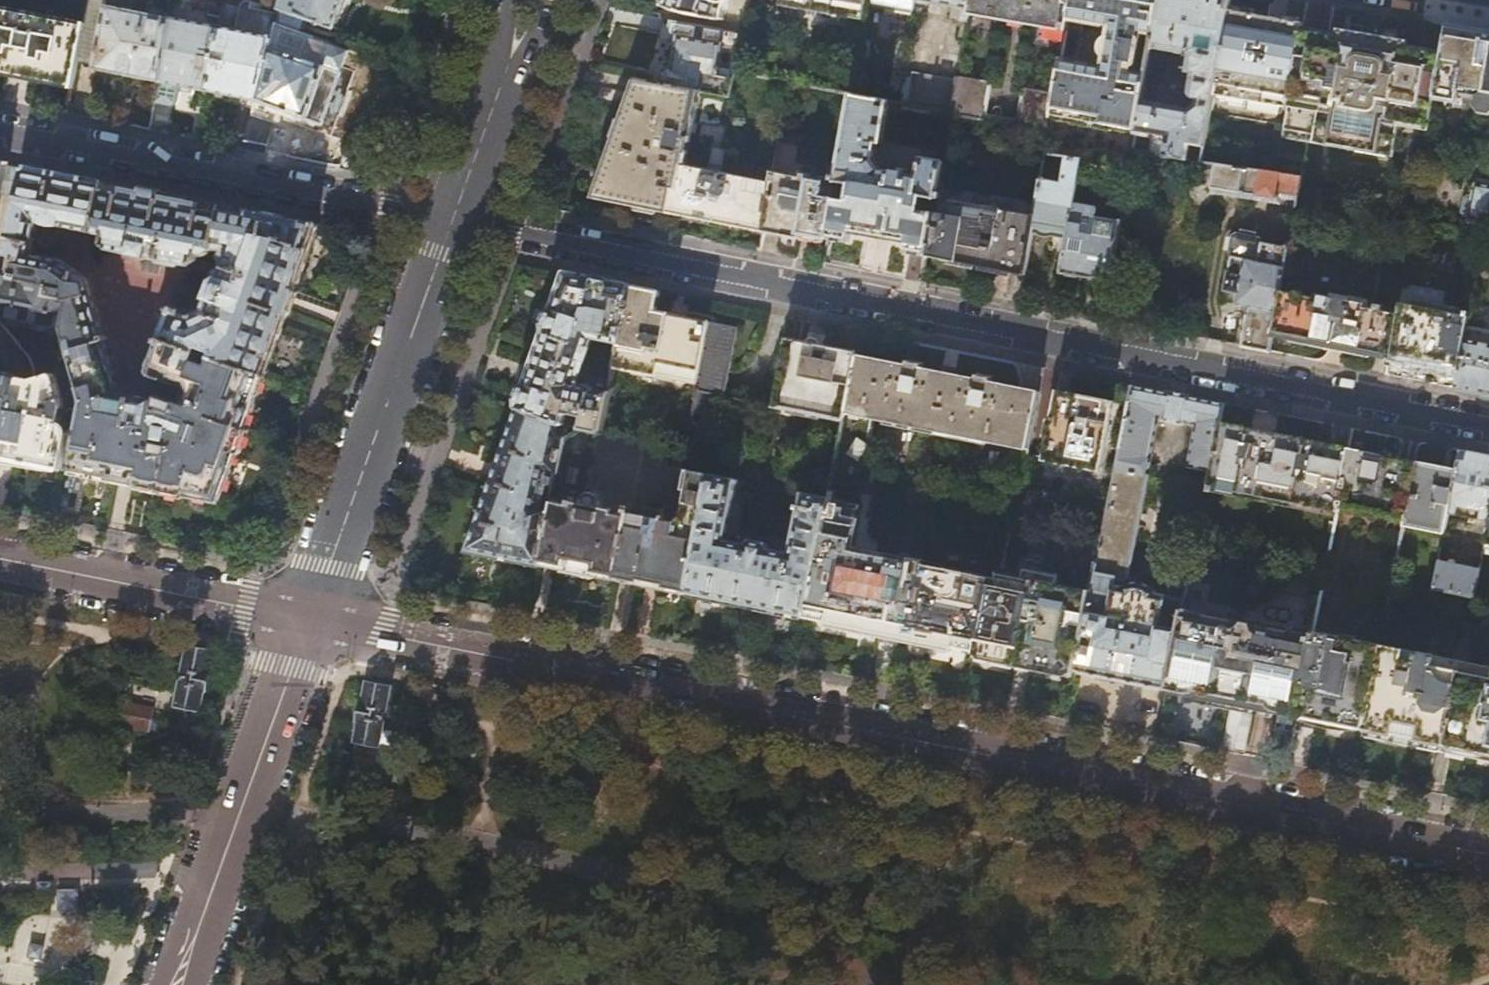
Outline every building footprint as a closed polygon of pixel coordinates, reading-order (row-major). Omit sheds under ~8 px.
[(172,6),(149,1),(147,13),(132,10),(133,0),(110,0),(108,6),(106,6),(96,68),(129,74),(160,80),(171,15),(172,6)] [(280,8),(333,28),(343,0),(282,0),(280,8)] [(663,4),(680,10),(722,18),(729,0),(664,0),(663,4)] [(828,11),(867,18),(869,5),(870,0),(784,0),(783,3),(828,11)] [(869,5),(914,12),(917,1),(964,9),(962,21),(968,22),(969,15),(972,0),(870,0),(869,5)] [(969,15),(1069,33),(1071,21),(1074,0),(972,0),(969,15)] [(1071,21),(1109,27),(1108,36),(1106,38),(1104,40),(1103,42),(1102,45),(1102,48),(1102,51),(1103,53),(1105,56),(1103,65),(1064,59),(1058,91),(1053,117),(1137,131),(1143,99),(1146,80),(1147,74),(1137,71),(1144,34),(1154,35),(1160,0),(1074,0),(1071,21)] [(1154,35),(1147,74),(1146,80),(1155,82),(1161,77),(1166,50),(1187,53),(1186,56),(1189,56),(1186,71),(1193,73),(1189,94),(1192,99),(1197,100),(1196,103),(1190,108),(1143,99),(1137,131),(1137,133),(1168,138),(1165,155),(1187,159),(1205,162),(1216,97),(1230,8),(1231,0),(1160,0),(1154,35)] [(1230,8),(1216,97),(1287,109),(1300,38),(1301,32),(1283,28),(1266,24),(1268,14),(1230,8)] [(75,82),(85,28),(0,10),(0,67),(75,82)] [(944,12),(943,18),(957,20),(959,15),(944,12)] [(1285,18),(1268,14),(1266,24),(1283,28),(1285,18)] [(171,15),(160,80),(185,85),(209,90),(214,64),(203,62),(205,52),(215,54),(221,25),(171,15)] [(1303,25),(1303,22),(1285,18),(1283,28),(1301,32),(1303,25)] [(729,95),(731,78),(717,75),(718,70),(719,71),(720,66),(719,66),(722,45),(731,46),(730,51),(736,52),(736,51),(739,31),(680,21),(670,19),(668,34),(678,35),(676,48),(673,66),(667,66),(664,68),(663,79),(665,82),(701,89),(729,95)] [(274,36),(258,99),(247,147),(267,151),(274,117),(267,114),(268,111),(272,112),(274,106),(290,111),(307,118),(313,101),(319,82),(325,66),(293,54),(301,31),(277,22),(274,36)] [(214,64),(209,90),(242,96),(258,99),(274,36),(221,25),(215,54),(227,56),(225,66),(214,64)] [(1334,31),(1303,25),(1301,32),(1300,38),(1332,43),(1334,31)] [(1448,25),(1444,50),(1443,57),(1436,99),(1458,103),(1460,95),(1488,99),(1488,32),(1448,25)] [(1300,38),(1287,109),(1284,129),(1396,150),(1401,119),(1431,124),(1436,99),(1443,57),(1408,51),(1409,44),(1409,40),(1375,34),(1335,27),(1334,31),(1332,43),(1300,38)] [(1443,57),(1444,50),(1409,44),(1408,51),(1443,57)] [(736,52),(734,63),(741,64),(743,52),(736,51),(736,52)] [(877,66),(856,81),(854,94),(867,96),(888,80),(877,66)] [(857,77),(858,71),(845,69),(844,75),(857,77)] [(952,112),(958,79),(913,72),(907,104),(931,108),(952,112)] [(686,163),(701,89),(665,82),(638,77),(625,115),(604,173),(596,196),(645,206),(730,223),(763,229),(771,180),(686,163)] [(990,83),(958,77),(958,79),(952,112),(952,115),(983,120),(990,83)] [(1051,132),(1053,117),(1058,91),(1050,89),(1049,94),(1030,90),(1023,127),(1051,132)] [(867,96),(854,94),(840,174),(838,181),(851,183),(849,193),(837,191),(829,238),(850,241),(852,232),(880,237),(906,242),(905,251),(927,256),(934,213),(921,210),(923,196),(937,199),(937,198),(938,192),(944,160),(923,156),(919,175),(907,173),(908,168),(902,167),(901,172),(882,168),(874,159),(877,141),(882,142),(889,100),(867,96)] [(931,108),(907,104),(903,103),(902,108),(930,114),(931,108)] [(1074,203),(1082,160),(1067,158),(1063,183),(1048,180),(1049,175),(1043,174),(1036,215),(1033,232),(1048,235),(1057,236),(1058,231),(1069,233),(1074,203)] [(1278,160),(1262,171),(1276,174),(1278,160)] [(1262,171),(1216,164),(1212,189),(1276,199),(1277,192),(1298,196),(1301,178),(1276,174),(1262,171)] [(41,168),(27,165),(16,220),(30,222),(41,168)] [(317,223),(171,194),(73,175),(41,168),(30,222),(16,220),(10,255),(19,257),(16,278),(55,285),(54,296),(74,299),(69,329),(65,352),(78,404),(77,408),(65,469),(104,477),(181,493),(222,501),(229,480),(243,440),(264,382),(301,277),(318,229),(317,223)] [(838,181),(840,174),(836,173),(835,178),(824,176),(823,180),(813,178),(814,174),(803,171),(802,176),(773,169),(771,180),(763,229),(765,230),(766,228),(796,234),(824,240),(825,237),(829,238),(837,191),(838,181)] [(1487,223),(1488,219),(1488,213),(1488,186),(1475,183),(1467,219),(1487,223)] [(934,213),(927,256),(974,264),(1025,274),(1033,232),(1036,215),(950,200),(947,214),(935,212),(934,213)] [(1111,280),(1121,220),(1097,216),(1098,207),(1074,203),(1069,233),(1062,272),(1087,276),(1111,280)] [(1250,306),(1243,346),(1249,347),(1270,351),(1274,331),(1281,289),(1288,249),(1265,244),(1265,242),(1261,239),(1261,236),(1236,233),(1225,291),(1239,294),(1238,304),(1250,306)] [(602,432),(615,367),(631,285),(566,273),(542,341),(519,408),(559,422),(565,424),(568,412),(585,415),(583,428),(596,431),(602,432)] [(69,329),(74,299),(54,296),(55,285),(16,278),(6,276),(6,275),(0,274),(0,316),(69,329)] [(631,285),(615,367),(696,384),(694,390),(698,391),(723,396),(736,328),(693,319),(657,312),(661,291),(631,285)] [(1332,299),(1281,289),(1274,331),(1305,337),(1367,349),(1390,354),(1398,312),(1382,309),(1383,305),(1376,304),(1375,308),(1349,303),(1347,304),(1346,300),(1345,300),(1345,298),(1336,296),(1336,298),(1335,298),(1332,301),(1332,299)] [(1398,312),(1390,354),(1423,361),(1458,368),(1467,327),(1470,312),(1466,311),(1465,315),(1399,302),(1398,312)] [(1458,368),(1454,388),(1488,395),(1488,332),(1467,327),(1458,368)] [(824,346),(786,338),(773,405),(789,408),(790,404),(821,410),(820,414),(844,419),(857,356),(857,352),(824,346)] [(828,497),(805,616),(896,634),(975,650),(989,575),(932,563),(934,549),(912,544),(908,559),(849,547),(861,487),(863,487),(872,441),(850,436),(853,421),(870,414),(1027,446),(1038,392),(946,374),(857,356),(844,419),(828,497)] [(77,408),(65,411),(66,406),(58,376),(52,373),(37,377),(20,374),(14,373),(5,371),(0,370),(0,456),(6,458),(65,469),(77,408)] [(1223,403),(1132,385),(1104,524),(1090,597),(1075,670),(1123,679),(1167,688),(1181,618),(1184,600),(1165,596),(1165,595),(1158,594),(1155,591),(1151,588),(1146,586),(1141,584),(1135,584),(1129,584),(1125,585),(1121,586),(1114,585),(1115,579),(1122,580),(1127,576),(1151,458),(1150,458),(1157,419),(1194,426),(1187,466),(1210,470),(1219,423),(1223,403)] [(1083,404),(1055,398),(1042,457),(1099,469),(1112,410),(1083,404)] [(559,472),(566,437),(557,434),(559,422),(519,408),(481,514),(469,550),(508,558),(541,564),(557,484),(545,481),(547,469),(559,472)] [(1210,470),(1207,485),(1336,511),(1338,505),(1349,448),(1325,444),(1258,430),(1219,423),(1210,470)] [(583,491),(596,431),(583,428),(572,426),(569,425),(566,437),(559,472),(557,484),(541,564),(560,567),(561,565),(576,568),(599,573),(598,575),(617,579),(632,506),(627,505),(626,510),(602,506),(603,502),(600,501),(600,499),(600,497),(599,495),(598,494),(597,493),(595,492),(594,492),(592,491),(591,491),(589,492),(587,492),(583,491)] [(1349,448),(1338,505),(1404,518),(1415,462),(1387,456),(1349,448)] [(1460,450),(1456,470),(1448,512),(1488,520),(1488,512),(1488,456),(1460,450)] [(1415,462),(1404,518),(1402,526),(1444,534),(1448,512),(1456,470),(1436,466),(1415,462)] [(601,470),(598,484),(620,489),(623,474),(601,470)] [(632,504),(632,506),(617,579),(649,585),(688,593),(712,475),(688,470),(684,489),(689,490),(684,517),(682,516),(681,517),(680,517),(679,517),(679,518),(678,519),(677,520),(677,521),(676,521),(676,519),(675,517),(675,516),(674,516),(673,515),(672,515),(670,514),(665,513),(665,510),(664,510),(665,508),(662,508),(661,509),(632,504)] [(653,474),(648,501),(660,503),(666,477),(653,474)] [(712,475),(688,593),(744,604),(805,616),(828,497),(802,493),(800,505),(797,504),(796,510),(799,510),(790,551),(771,547),(768,542),(753,539),(754,534),(748,533),(744,536),(743,542),(727,539),(738,480),(712,475)] [(989,575),(975,650),(1022,659),(1075,670),(1090,597),(1057,589),(1062,566),(1027,559),(1022,582),(990,577),(990,575),(989,575)] [(1438,561),(1433,588),(1473,596),(1478,569),(1438,561)] [(1181,618),(1167,688),(1239,703),(1297,714),(1311,643),(1289,638),(1290,634),(1203,616),(1202,622),(1181,618)] [(1311,643),(1297,714),(1333,722),(1363,727),(1379,645),(1313,632),(1311,643)] [(202,711),(215,650),(189,644),(176,705),(202,711)] [(1379,645),(1363,727),(1406,736),(1443,744),(1460,661),(1431,656),(1431,654),(1416,651),(1415,653),(1379,645)] [(1443,744),(1487,752),(1488,753),(1488,667),(1460,661),(1443,744)] [(382,728),(390,686),(363,680),(351,742),(379,747),(382,728)] [(155,706),(124,701),(119,726),(151,731),(155,706)] [(1231,710),(1224,747),(1245,751),(1252,714),(1231,710)] [(376,776),(378,763),(357,759),(354,772),(376,776)]
